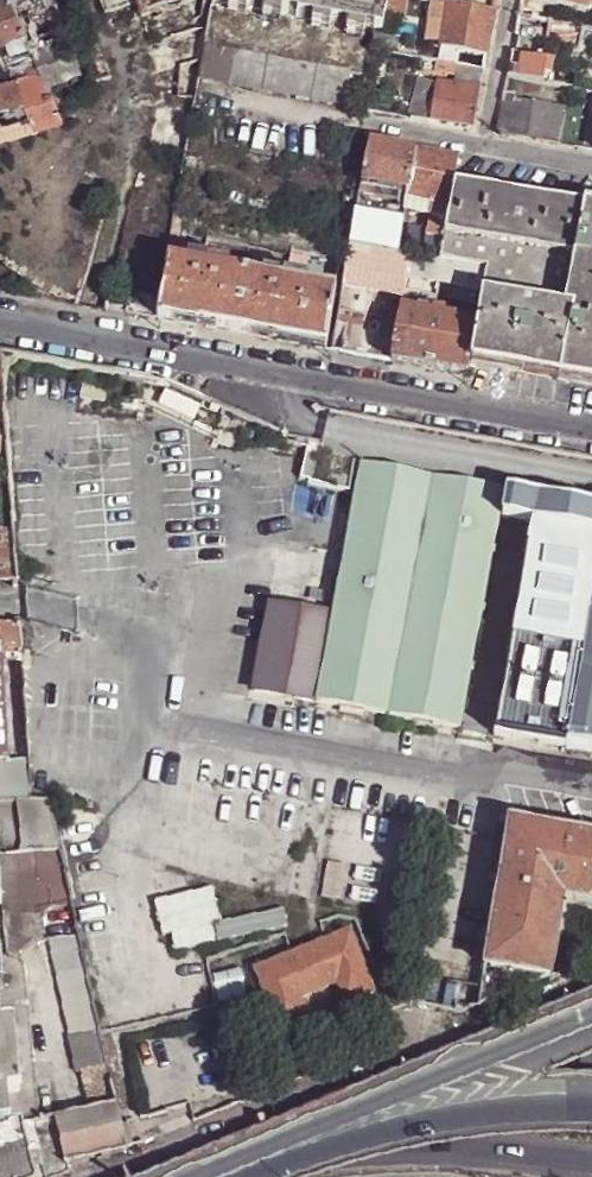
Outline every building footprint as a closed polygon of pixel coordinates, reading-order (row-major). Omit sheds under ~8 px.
[(14,0),(0,0),(0,38),(5,35),(13,55),(33,49),(14,0)] [(33,49),(38,63),(43,73),(47,84),(78,73),(78,74),(86,71),(82,59),(74,62),(66,43),(71,41),(55,0),(14,0),(33,49)] [(140,17),(192,0),(101,0),(106,14),(136,4),(140,17)] [(381,33),(387,0),(212,0),(211,3),(381,33)] [(454,5),(474,9),(475,2),(465,0),(455,0),(454,5)] [(519,6),(527,8),(529,3),(586,12),(588,0),(520,0),(519,6)] [(439,49),(485,57),(494,12),(474,9),(454,5),(430,1),(426,21),(443,25),(440,46),(439,49)] [(443,25),(426,21),(422,42),(440,46),(443,25)] [(573,37),(576,26),(552,22),(550,32),(573,37)] [(203,47),(207,27),(148,42),(155,72),(180,66),(178,100),(195,96),(198,80),(203,47)] [(234,53),(203,47),(198,80),(229,85),(234,53)] [(348,72),(234,53),(229,85),(343,105),(348,72)] [(546,59),(511,53),(508,74),(507,74),(507,75),(542,82),(543,73),(546,59)] [(23,73),(21,67),(18,58),(7,61),(12,76),(23,73)] [(546,59),(543,73),(549,74),(552,60),(546,59)] [(472,129),(483,69),(436,61),(434,71),(454,75),(452,86),(417,80),(410,118),(428,121),(472,129)] [(36,127),(61,121),(47,84),(43,73),(38,63),(21,67),(23,73),(29,72),(30,77),(0,84),(0,94),(4,106),(26,100),(36,127)] [(516,100),(502,102),(496,133),(557,144),(562,112),(548,103),(526,99),(516,100)] [(368,140),(361,181),(407,190),(414,149),(368,140)] [(451,182),(455,156),(414,149),(407,190),(405,197),(432,202),(430,213),(423,257),(431,258),(438,260),(451,182)] [(359,190),(405,198),(405,197),(407,190),(361,181),(359,190)] [(468,363),(591,384),(591,207),(451,182),(438,260),(457,263),(485,267),(482,283),(475,321),(468,363)] [(403,208),(430,213),(432,202),(405,197),(405,198),(403,208)] [(349,245),(395,252),(402,215),(391,213),(390,218),(355,213),(349,245)] [(376,292),(402,296),(403,289),(407,270),(410,254),(395,252),(349,245),(346,268),(380,274),(376,292)] [(410,254),(407,270),(428,273),(431,258),(423,257),(410,254)] [(156,318),(325,349),(336,289),(167,258),(159,298),(156,318)] [(431,258),(428,273),(455,278),(457,263),(438,260),(431,258)] [(485,267),(457,263),(455,278),(482,283),(485,267)] [(342,286),(376,292),(380,274),(346,268),(342,286)] [(391,361),(466,374),(468,363),(475,321),(452,316),(456,299),(447,297),(443,315),(438,314),(439,309),(436,309),(438,296),(403,289),(402,296),(391,361)] [(127,313),(156,318),(159,298),(130,293),(127,313)] [(359,462),(331,611),(315,700),(458,727),(502,489),(359,462)] [(8,482),(0,482),(0,503),(1,521),(2,530),(12,531),(8,482)] [(507,489),(501,517),(530,522),(492,734),(591,753),(591,505),(507,489)] [(13,548),(12,531),(2,530),(0,530),(0,577),(15,578),(13,548)] [(315,700),(331,611),(269,599),(253,690),(315,700)] [(19,625),(0,624),(0,655),(21,654),(19,625)] [(27,754),(20,754),(6,755),(0,756),(0,799),(32,795),(27,754)] [(32,795),(0,799),(0,881),(2,904),(4,915),(44,910),(55,906),(74,904),(72,896),(58,826),(51,797),(32,795)] [(549,979),(564,901),(591,905),(591,838),(509,823),(477,1010),(549,979)] [(61,826),(58,826),(72,896),(76,896),(69,857),(71,856),(71,852),(76,850),(74,834),(64,837),(61,826)] [(166,950),(287,931),(284,912),(219,923),(213,889),(158,898),(166,950)] [(11,955),(15,957),(49,939),(44,910),(4,915),(8,955),(11,955)] [(351,932),(257,966),(279,1028),(307,1018),(301,997),(339,984),(345,1004),(375,993),(351,932)] [(49,939),(67,1038),(101,1031),(99,1020),(81,936),(49,939)] [(42,1121),(25,967),(15,957),(11,955),(8,955),(0,956),(0,1012),(2,1026),(15,1025),(23,1093),(9,1096),(13,1128),(23,1125),(36,1122),(42,1121)] [(13,1128),(9,1096),(23,1093),(15,1025),(2,1026),(0,1012),(0,1130),(13,1128)] [(109,1067),(106,1053),(105,1048),(101,1031),(67,1038),(73,1075),(109,1067)] [(126,1149),(117,1104),(42,1121),(36,1122),(36,1129),(41,1150),(47,1176),(57,1176),(71,1172),(69,1161),(126,1149)] [(36,1129),(36,1122),(23,1125),(25,1131),(36,1129)] [(0,1130),(0,1176),(34,1176),(30,1153),(25,1131),(23,1125),(13,1128),(0,1130)] [(41,1150),(30,1153),(34,1176),(47,1176),(41,1150)]
